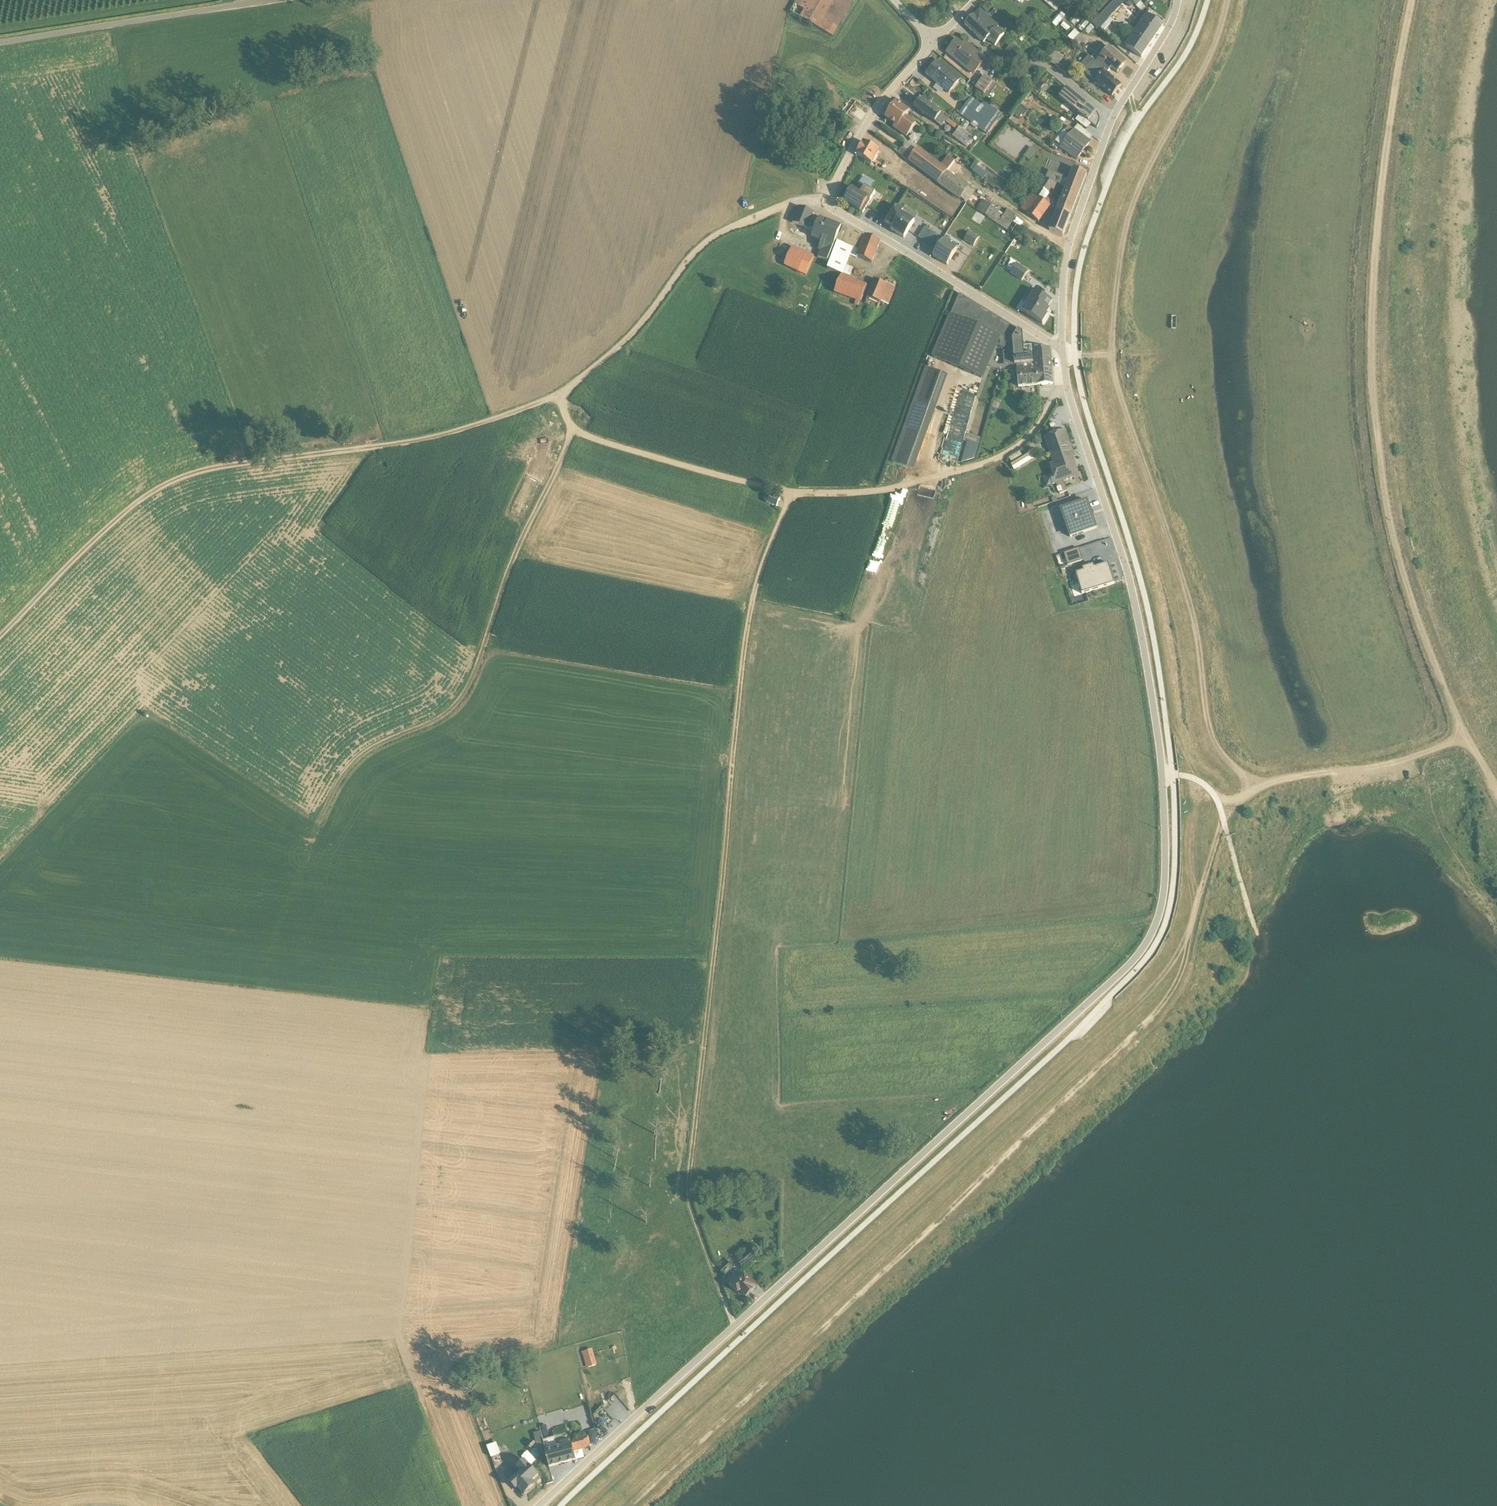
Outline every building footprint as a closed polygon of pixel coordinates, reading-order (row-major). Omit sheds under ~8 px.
[(833,40),(853,5),(845,0),(798,0),(789,15),(833,40)] [(1055,15),(1063,7),(1055,0),(1037,0),(1055,15)] [(1132,8),(1127,3),(1125,0),(1118,0),(1092,28),(1096,32),(1096,33),(1098,35),(1100,34),(1103,36),(1112,26),(1109,22),(1124,6),(1129,11),(1132,8)] [(1127,3),(1139,15),(1144,10),(1140,7),(1141,6),(1136,3),(1138,1),(1137,0),(1125,0),(1127,3)] [(1110,8),(1106,3),(1095,15),(1099,20),(1110,8)] [(1146,12),(1142,18),(1151,23),(1152,21),(1155,23),(1157,19),(1146,12)] [(995,50),(1004,38),(980,14),(965,29),(983,47),(987,44),(995,50)] [(1144,19),(1140,16),(1132,27),(1137,31),(1124,51),(1141,62),(1162,31),(1144,19)] [(1081,22),(1076,17),(1069,24),(1074,29),(1081,22)] [(1089,27),(1084,23),(1076,31),(1082,36),(1089,27)] [(1094,32),(1090,29),(1084,35),(1088,39),(1094,32)] [(1074,34),(1068,41),(1081,53),(1087,46),(1074,34)] [(956,45),(947,57),(974,78),(985,64),(969,50),(966,53),(956,45)] [(1007,60),(1009,61),(1010,60),(1012,62),(1019,52),(1013,46),(1007,55),(1007,58),(1008,58),(1007,60)] [(1116,78),(1126,67),(1109,51),(1107,53),(1103,49),(1091,62),(1107,77),(1111,73),(1116,78)] [(1062,62),(1053,54),(1046,63),(1065,78),(1068,74),(1058,67),(1062,62)] [(1101,91),(1112,101),(1121,90),(1091,62),(1088,60),(1079,71),(1097,88),(1096,89),(1100,92),(1101,91)] [(937,64),(925,80),(948,98),(960,84),(937,64)] [(1022,73),(1003,72),(1002,82),(1015,83),(1023,82),(1024,78),(1021,77),(1022,73)] [(996,90),(983,81),(975,93),(988,102),(996,90)] [(1097,117),(1066,92),(1059,102),(1080,119),(1075,125),(1087,135),(1092,129),(1097,133),(1099,128),(1100,124),(1099,120),(1097,117)] [(970,102),(967,100),(962,107),(965,110),(959,118),(971,127),(970,129),(975,133),(976,131),(987,139),(999,122),(998,121),(1000,118),(997,116),(997,115),(983,105),(981,109),(971,102),(970,102)] [(971,144),(967,142),(970,139),(965,135),(960,131),(920,102),(913,112),(942,131),(945,127),(956,135),(952,141),(966,151),(971,144)] [(909,116),(892,103),(885,114),(889,116),(885,122),(894,129),(892,132),(906,142),(916,129),(905,121),(909,116)] [(1021,109),(1014,119),(1019,124),(1022,120),(1023,121),(1028,114),(1021,109)] [(969,128),(964,124),(960,131),(965,135),(969,128)] [(1015,129),(1009,124),(1004,131),(1010,136),(1015,129)] [(1067,132),(1064,129),(1060,134),(1062,136),(1055,146),(1061,150),(1060,153),(1077,165),(1091,146),(1074,134),(1073,135),(1068,131),(1067,132)] [(879,155),(864,146),(856,159),(901,187),(913,170),(895,156),(886,168),(882,165),(882,164),(880,163),(879,164),(875,162),(879,155)] [(909,164),(908,165),(937,188),(954,165),(947,160),(940,170),(917,153),(916,155),(906,147),(899,157),(909,164)] [(1038,162),(1041,157),(1031,150),(1025,160),(1036,168),(1039,163),(1038,162)] [(1056,214),(1071,219),(1086,179),(1073,173),(1068,184),(1049,175),(1045,183),(1064,192),(1063,197),(1056,214)] [(947,175),(937,188),(959,204),(960,203),(965,206),(972,196),(967,193),(968,191),(947,175)] [(908,192),(913,196),(925,180),(920,176),(908,192)] [(1063,197),(1064,192),(1045,183),(1034,199),(1031,197),(1020,214),(1039,226),(1050,211),(1049,210),(1052,206),(1046,202),(1047,199),(1049,200),(1051,196),(1050,195),(1051,194),(1053,195),(1054,193),(1063,197)] [(843,205),(843,206),(863,217),(874,197),(865,190),(860,197),(851,192),(843,205)] [(992,210),(982,204),(976,214),(987,221),(984,225),(985,226),(985,227),(994,233),(1004,219),(991,211),(992,210)] [(799,211),(795,226),(807,230),(811,215),(799,211)] [(885,227),(892,232),(891,234),(904,243),(918,219),(905,211),(903,215),(896,211),(885,227)] [(1016,220),(1007,214),(997,228),(1006,234),(1007,234),(1016,220)] [(1048,234),(1063,240),(1071,219),(1056,214),(1048,234)] [(827,265),(841,231),(819,222),(812,241),(822,245),(818,254),(820,255),(818,261),(827,265)] [(1006,234),(997,228),(994,233),(1003,239),(1006,234)] [(925,232),(918,242),(932,251),(938,240),(925,232)] [(1041,243),(1027,233),(1021,243),(1035,252),(1041,243)] [(880,246),(866,240),(860,255),(859,254),(864,241),(846,234),(841,247),(838,246),(827,273),(841,279),(834,297),(855,306),(854,309),(858,310),(859,306),(860,307),(867,289),(850,282),(853,272),(847,270),(850,261),(856,263),(857,262),(872,268),(880,246)] [(978,243),(969,237),(964,245),(973,250),(978,243)] [(951,246),(945,242),(933,260),(947,269),(957,253),(950,249),(951,246)] [(814,261),(793,251),(777,283),(799,293),(814,261)] [(1028,276),(1016,268),(1010,278),(1022,286),(1028,276)] [(895,293),(873,284),(866,301),(889,310),(895,293)] [(1052,306),(1030,293),(1022,305),(1027,308),(1022,316),(1042,328),(1047,319),(1049,314),(1048,313),(1052,306)] [(1021,337),(1021,336),(959,299),(932,362),(933,362),(967,376),(983,383),(997,350),(1004,352),(1008,344),(1015,348),(1021,337)] [(1035,376),(1051,374),(1050,353),(1032,354),(1031,350),(1022,351),(1022,355),(1003,356),(1004,369),(1004,371),(1016,370),(1017,374),(1035,373),(1035,376)] [(948,380),(925,372),(891,466),(914,474),(948,380)] [(1017,374),(1018,391),(1022,391),(1025,390),(1025,391),(1032,390),(1035,390),(1037,390),(1053,388),(1051,374),(1035,376),(1035,373),(1017,374)] [(960,456),(976,401),(962,396),(946,452),(960,456)] [(1052,489),(1073,482),(1079,480),(1077,475),(1073,462),(1075,461),(1065,434),(1054,438),(1044,441),(1053,467),(1053,468),(1049,469),(1052,479),(1049,480),(1052,489)] [(1011,465),(1015,473),(1037,462),(1033,454),(1011,465)] [(779,509),(769,504),(766,504),(764,505),(764,508),(765,510),(775,516),(779,509)] [(1096,532),(1087,505),(1060,514),(1069,541),(1096,532)] [(1041,516),(1061,513),(1059,506),(1040,509),(1041,516)] [(1083,564),(1079,552),(1064,557),(1068,569),(1083,564)] [(1089,577),(1092,591),(1106,588),(1106,589),(1110,589),(1110,587),(1116,586),(1111,564),(1093,568),(1095,576),(1089,577)] [(724,1280),(738,1296),(740,1294),(746,1300),(756,1291),(742,1275),(759,1263),(753,1256),(735,1270),(731,1266),(721,1274),(725,1279),(724,1280)] [(533,1436),(539,1459),(545,1453),(541,1434),(533,1436)] [(572,1448),(570,1443),(560,1445),(561,1449),(557,1450),(554,1439),(543,1442),(545,1453),(549,1470),(576,1463),(574,1456),(572,1448)] [(572,1448),(574,1456),(591,1452),(589,1444),(572,1448)] [(500,1457),(496,1445),(487,1449),(495,1470),(503,1466),(500,1457)] [(511,1473),(505,1478),(516,1491),(518,1489),(525,1497),(535,1487),(523,1473),(517,1478),(511,1473)]
